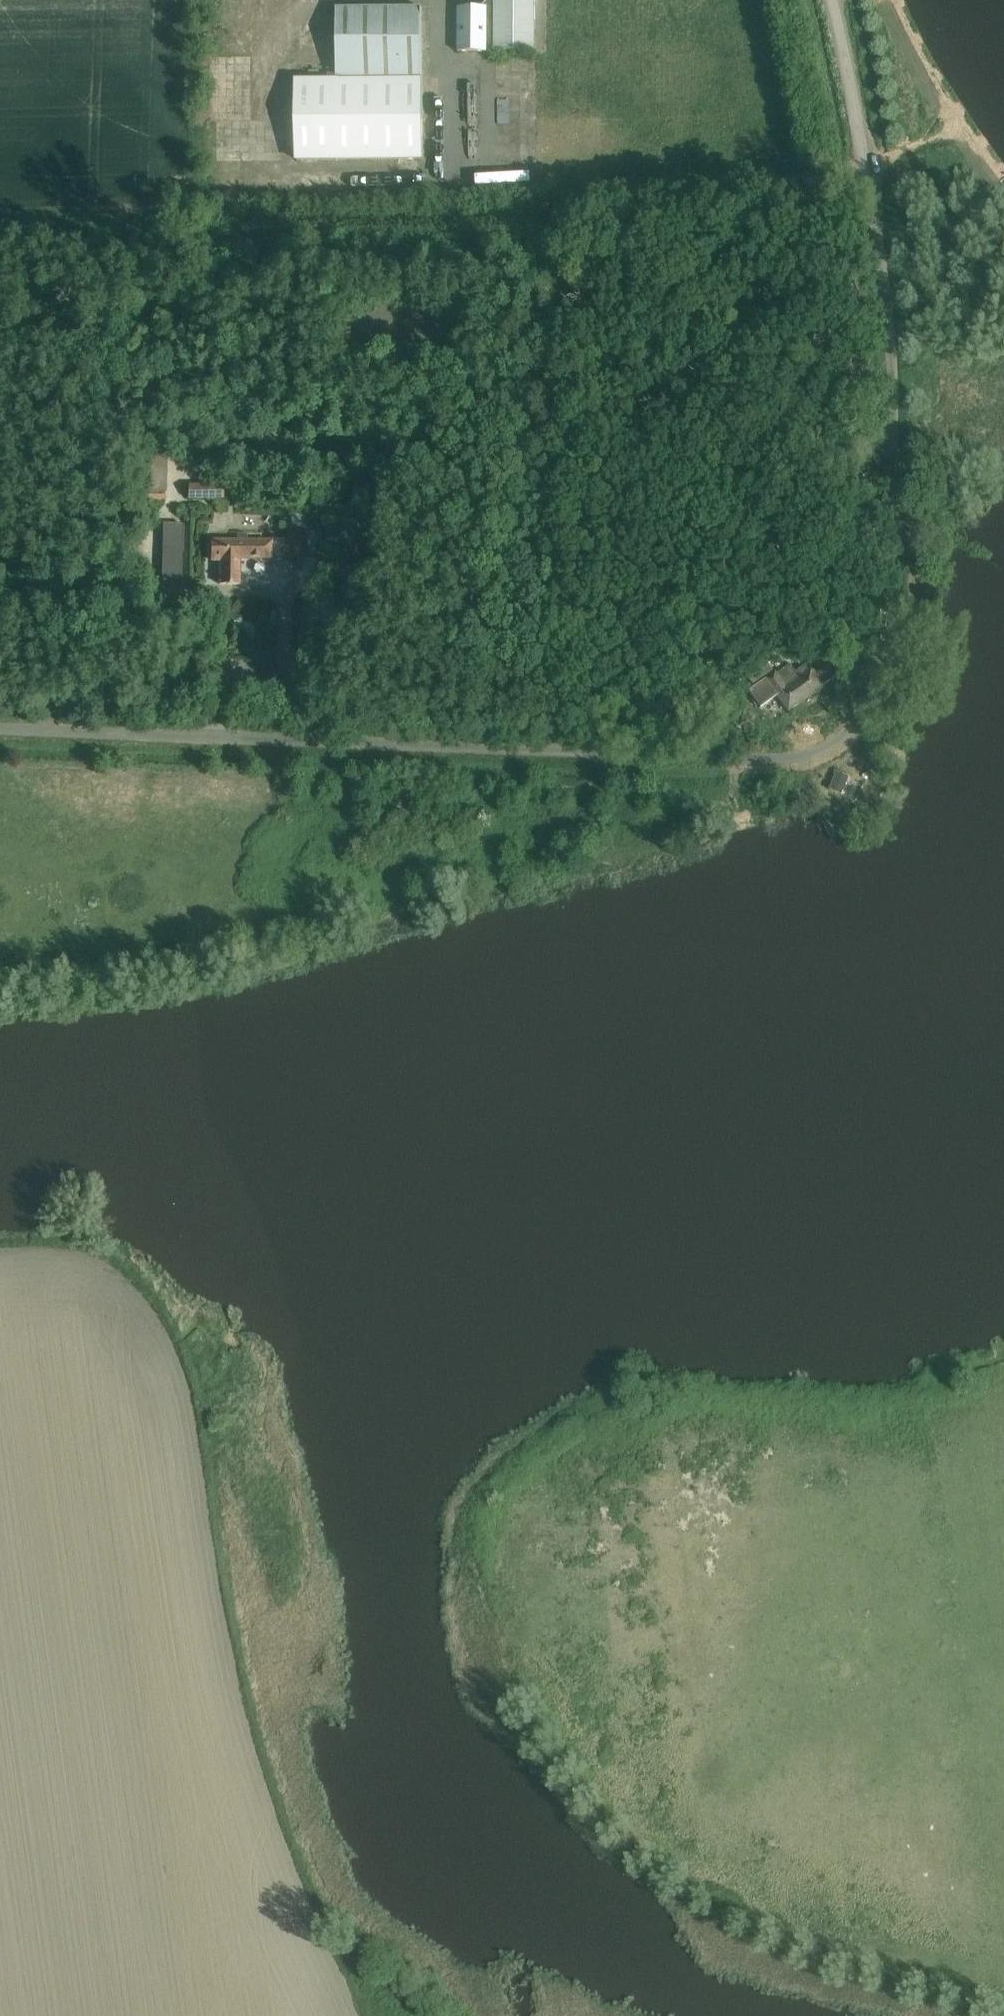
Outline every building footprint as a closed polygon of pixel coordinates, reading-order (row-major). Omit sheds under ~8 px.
[(457,52),(534,52),(534,0),(494,0),(494,7),(457,7),(457,52)] [(295,80),(296,160),(336,160),(421,159),(421,90),(421,77),(421,8),(336,9),(336,79),(295,80)] [(223,483),(189,483),(189,497),(224,497),(223,483)] [(290,529),(287,529),(287,541),(287,559),(305,559),(305,553),(321,553),(322,515),(290,515),(290,529)] [(220,542),(210,542),(210,560),(219,560),(219,585),(238,585),(238,558),(271,559),(287,559),(287,541),(271,541),(246,541),(246,535),(236,535),(236,541),(220,541),(220,542)] [(161,553),(161,581),(181,581),(181,553),(179,553),(179,541),(171,541),(171,553),(161,553)] [(370,560),(337,560),(336,575),(369,576),(370,560)] [(767,660),(745,675),(750,682),(746,686),(761,707),(777,695),(789,711),(824,685),(835,677),(827,667),(816,675),(811,668),(803,673),(800,669),(793,673),(783,681),(782,682),(767,660)] [(837,772),(829,790),(842,795),(849,777),(837,772)]
